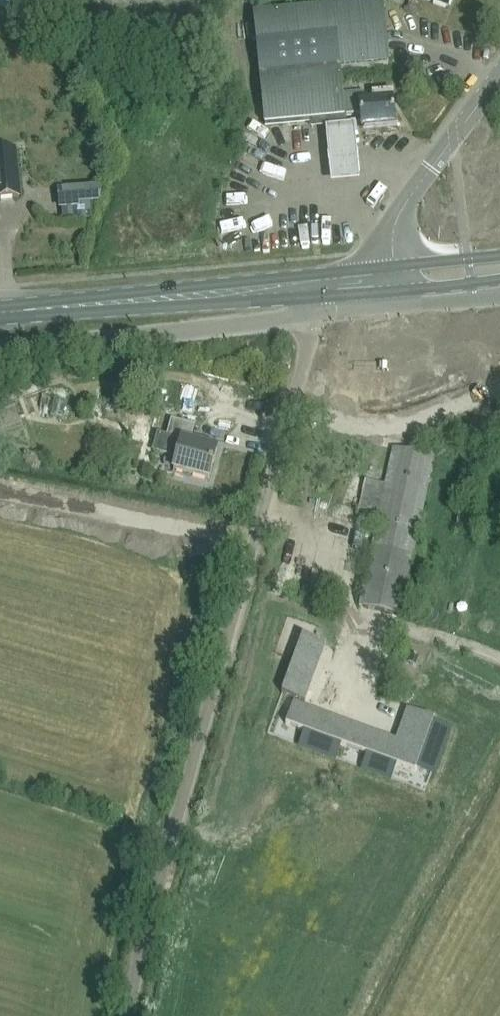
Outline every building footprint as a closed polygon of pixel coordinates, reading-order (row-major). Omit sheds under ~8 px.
[(379,1),(252,17),(266,128),(328,120),(329,128),(345,126),(344,117),(360,115),(361,130),(394,126),(391,101),(364,104),(363,93),(341,96),(338,71),(387,64),(379,1)] [(324,126),(329,183),(359,180),(355,124),(324,126)] [(19,198),(15,151),(0,152),(0,199),(19,198)] [(101,204),(100,187),(60,190),(61,206),(101,204)] [(25,384),(9,390),(12,397),(28,392),(25,384)] [(171,422),(167,437),(156,434),(151,451),(178,458),(173,472),(208,482),(217,452),(201,447),(203,442),(191,438),(193,429),(171,422)] [(402,614),(432,456),(391,448),(385,482),(366,478),(373,444),(319,434),(307,498),(357,507),(355,515),(374,519),(358,606),(402,614)] [(458,516),(456,527),(468,530),(470,519),(458,516)] [(300,634),(276,691),(298,700),(322,644),(300,634)] [(412,655),(409,663),(415,666),(419,658),(412,655)] [(287,699),(278,721),(300,730),(294,743),(324,755),(330,743),(361,756),(356,769),(379,778),(384,765),(404,774),(406,768),(421,774),(438,734),(423,727),(426,722),(417,718),(406,745),(394,740),(389,751),(388,755),(365,745),(370,734),(287,699)]
